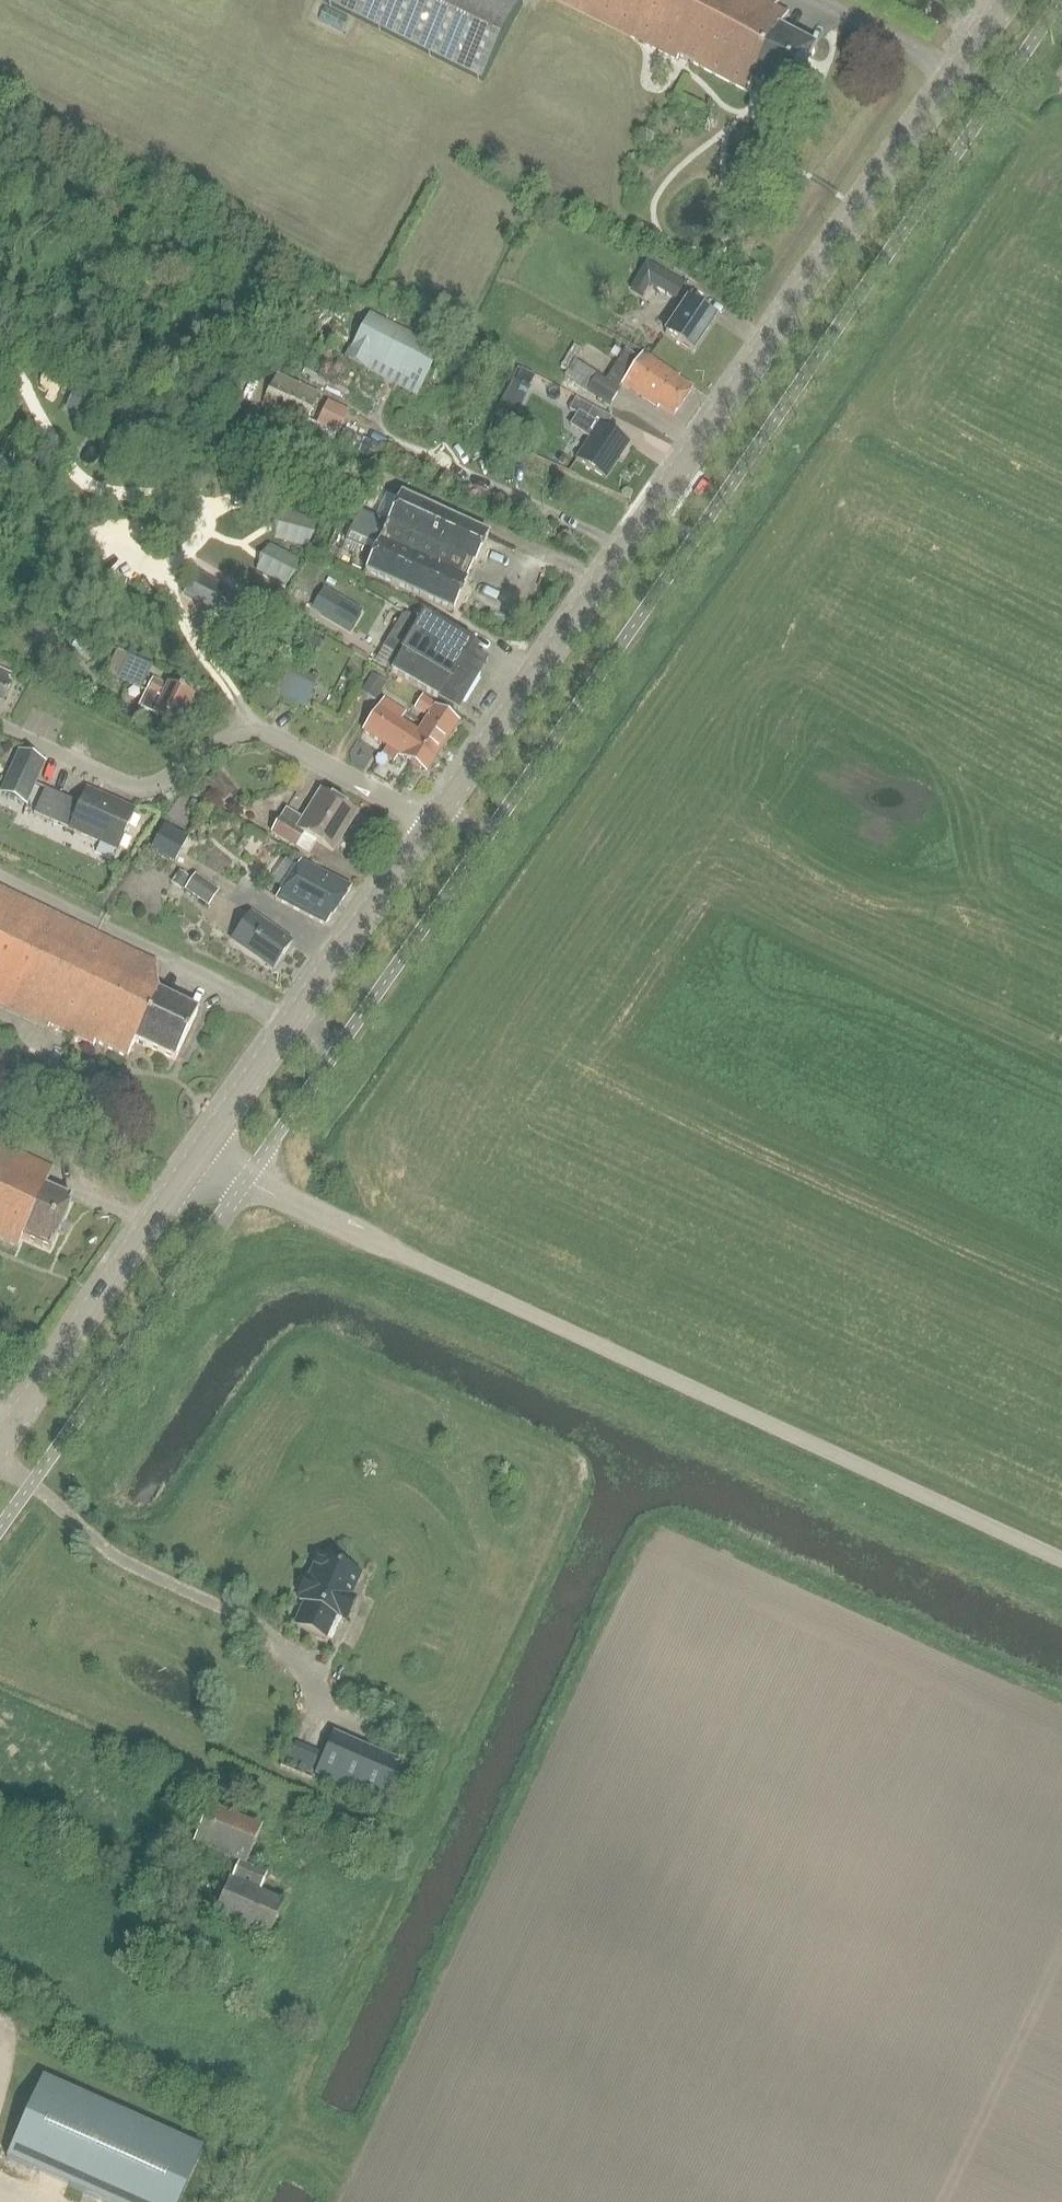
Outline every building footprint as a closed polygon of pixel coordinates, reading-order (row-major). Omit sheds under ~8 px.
[(521,3),(515,0),(328,0),(325,4),(483,82),(521,3)] [(676,61),(678,58),(748,93),(753,84),(763,88),(765,83),(791,96),(815,49),(782,33),(790,17),(776,10),(780,2),(775,0),(555,0),(676,61)] [(684,285),(658,268),(647,262),(630,289),(640,295),(649,281),(675,298),(684,285)] [(693,352),(714,320),(687,301),(686,302),(683,301),(678,309),(680,311),(665,333),(693,352)] [(351,349),(346,358),(365,368),(370,359),(419,386),(437,352),(369,315),(351,349)] [(678,377),(644,353),(643,354),(639,351),(636,355),(640,358),(622,385),(657,409),(658,407),(673,417),(692,389),(677,379),(678,377)] [(574,361),(565,376),(587,389),(596,374),(574,361)] [(535,372),(522,366),(515,381),(528,387),(535,372)] [(596,374),(587,389),(611,404),(620,388),(596,374)] [(276,376),(260,411),(303,431),(308,421),(319,397),(276,376)] [(74,389),(65,409),(85,417),(94,398),(74,389)] [(570,408),(584,415),(586,416),(589,418),(595,407),(575,397),(570,408)] [(339,433),(349,413),(328,402),(317,423),(339,433)] [(599,425),(584,415),(577,426),(592,436),(576,460),(606,479),(629,444),(599,425)] [(497,425),(491,437),(504,443),(509,431),(497,425)] [(360,512),(346,542),(358,547),(373,554),(365,571),(453,612),(489,535),(401,495),(400,495),(399,499),(387,524),(360,512)] [(250,606),(194,576),(183,596),(239,626),(250,606)] [(323,589),(311,610),(350,633),(362,612),(323,589)] [(402,618),(376,662),(391,671),(391,672),(439,700),(439,701),(453,710),(454,708),(452,706),(459,694),(461,695),(476,670),(477,670),(477,669),(477,668),(477,667),(477,666),(477,665),(477,664),(476,664),(476,663),(475,663),(475,662),(474,662),(466,657),(472,648),(472,649),(473,647),(469,644),(424,617),(420,623),(408,616),(402,618)] [(153,669),(117,651),(105,675),(141,692),(153,669)] [(0,670),(0,701),(2,702),(11,683),(8,682),(11,675),(0,670)] [(302,706),(312,686),(283,672),(273,692),(284,697),(283,700),(291,704),(292,701),(302,706)] [(371,675),(361,693),(375,702),(386,684),(371,675)] [(179,727),(193,696),(169,684),(168,686),(153,679),(139,708),(179,727)] [(426,737),(444,748),(459,724),(435,708),(437,705),(423,696),(415,708),(428,717),(424,724),(431,729),(426,737)] [(385,746),(401,721),(406,713),(385,699),(364,732),(385,746)] [(431,729),(424,724),(419,732),(401,721),(385,746),(427,773),(444,748),(426,737),(431,729)] [(45,763),(18,750),(0,790),(0,795),(26,807),(45,763)] [(218,770),(205,782),(214,792),(222,784),(223,776),(218,770)] [(45,789),(34,814),(44,818),(88,838),(100,843),(117,851),(134,812),(87,791),(81,805),(56,794),(45,789)] [(304,834),(333,852),(357,814),(321,791),(303,820),(286,809),(271,833),(295,848),(304,834)] [(188,838),(164,826),(151,851),(174,864),(188,838)] [(276,899),(283,904),(326,927),(352,889),(308,866),(301,861),(276,899)] [(179,874),(172,886),(181,892),(189,881),(179,874)] [(195,878),(185,891),(208,907),(217,893),(195,878)] [(195,1011),(155,993),(153,963),(0,892),(0,1006),(46,1028),(48,1025),(91,1046),(93,1042),(126,1057),(133,1042),(172,1061),(195,1011)] [(274,970),(292,944),(250,914),(232,940),(274,970)] [(67,1053),(63,1064),(75,1069),(79,1057),(67,1053)] [(15,1251),(20,1240),(33,1246),(47,1253),(73,1200),(44,1187),(49,1176),(32,1168),(36,1161),(0,1144),(0,1244),(15,1251)] [(309,1581),(302,1597),(304,1598),(303,1601),(305,1602),(295,1625),(326,1638),(334,1617),(344,1621),(353,1599),(350,1598),(359,1575),(320,1559),(311,1582),(309,1581)] [(413,1768),(332,1733),(315,1774),(395,1809),(413,1768)] [(271,1942),(288,1903),(265,1893),(273,1875),(250,1865),(266,1830),(216,1808),(199,1846),(240,1864),(217,1918),(271,1942)] [(7,2157),(49,2177),(106,2201),(179,2201),(203,2150),(43,2078),(7,2157)]
